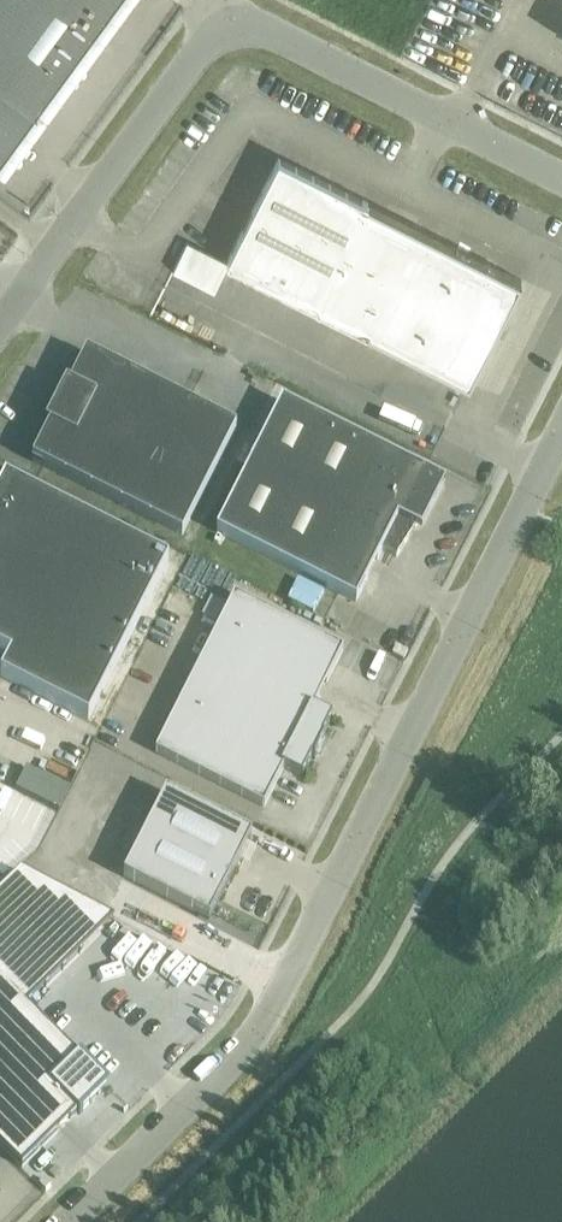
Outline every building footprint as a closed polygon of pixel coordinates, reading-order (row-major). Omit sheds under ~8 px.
[(35,110),(36,111),(37,111),(35,110),(116,0),(0,0),(0,158),(35,110)] [(226,262),(469,384),(521,281),(278,158),(226,262)] [(32,460),(181,536),(236,428),(86,352),(32,460)] [(282,401),(216,531),(356,602),(382,550),(396,557),(408,538),(403,535),(408,525),(414,528),(441,486),(400,465),(402,461),(282,401)] [(10,657),(0,676),(0,677),(87,721),(168,561),(5,479),(3,483),(0,481),(0,652),(10,657)] [(155,752),(263,807),(283,768),(302,778),(311,758),(314,759),(325,738),(322,737),(332,717),(313,708),(342,650),(234,595),(155,752)] [(208,920),(251,835),(165,792),(123,876),(208,920)] [(22,1168),(77,1113),(78,1114),(108,1085),(78,1055),(77,1056),(28,1006),(83,952),(11,880),(0,891),(0,1146),(22,1168)]
